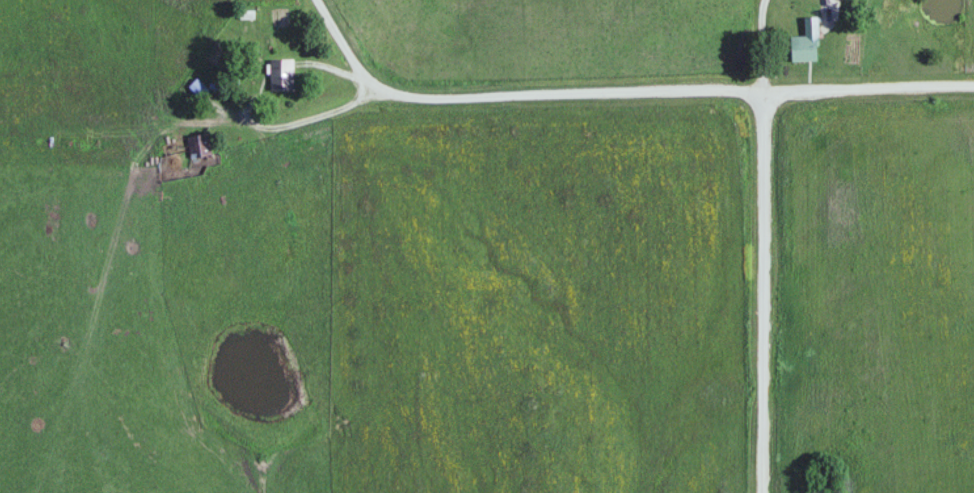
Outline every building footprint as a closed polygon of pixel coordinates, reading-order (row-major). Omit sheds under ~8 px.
[(821,35),(816,35),(816,18),(807,18),(808,36),(793,36),(793,61),(821,61),(821,35)] [(271,60),(271,91),(295,91),(295,60),(271,60)] [(209,92),(196,79),(188,87),(200,100),(209,92)] [(199,149),(204,157),(215,151),(205,133),(189,142),(194,152),(199,149)]
